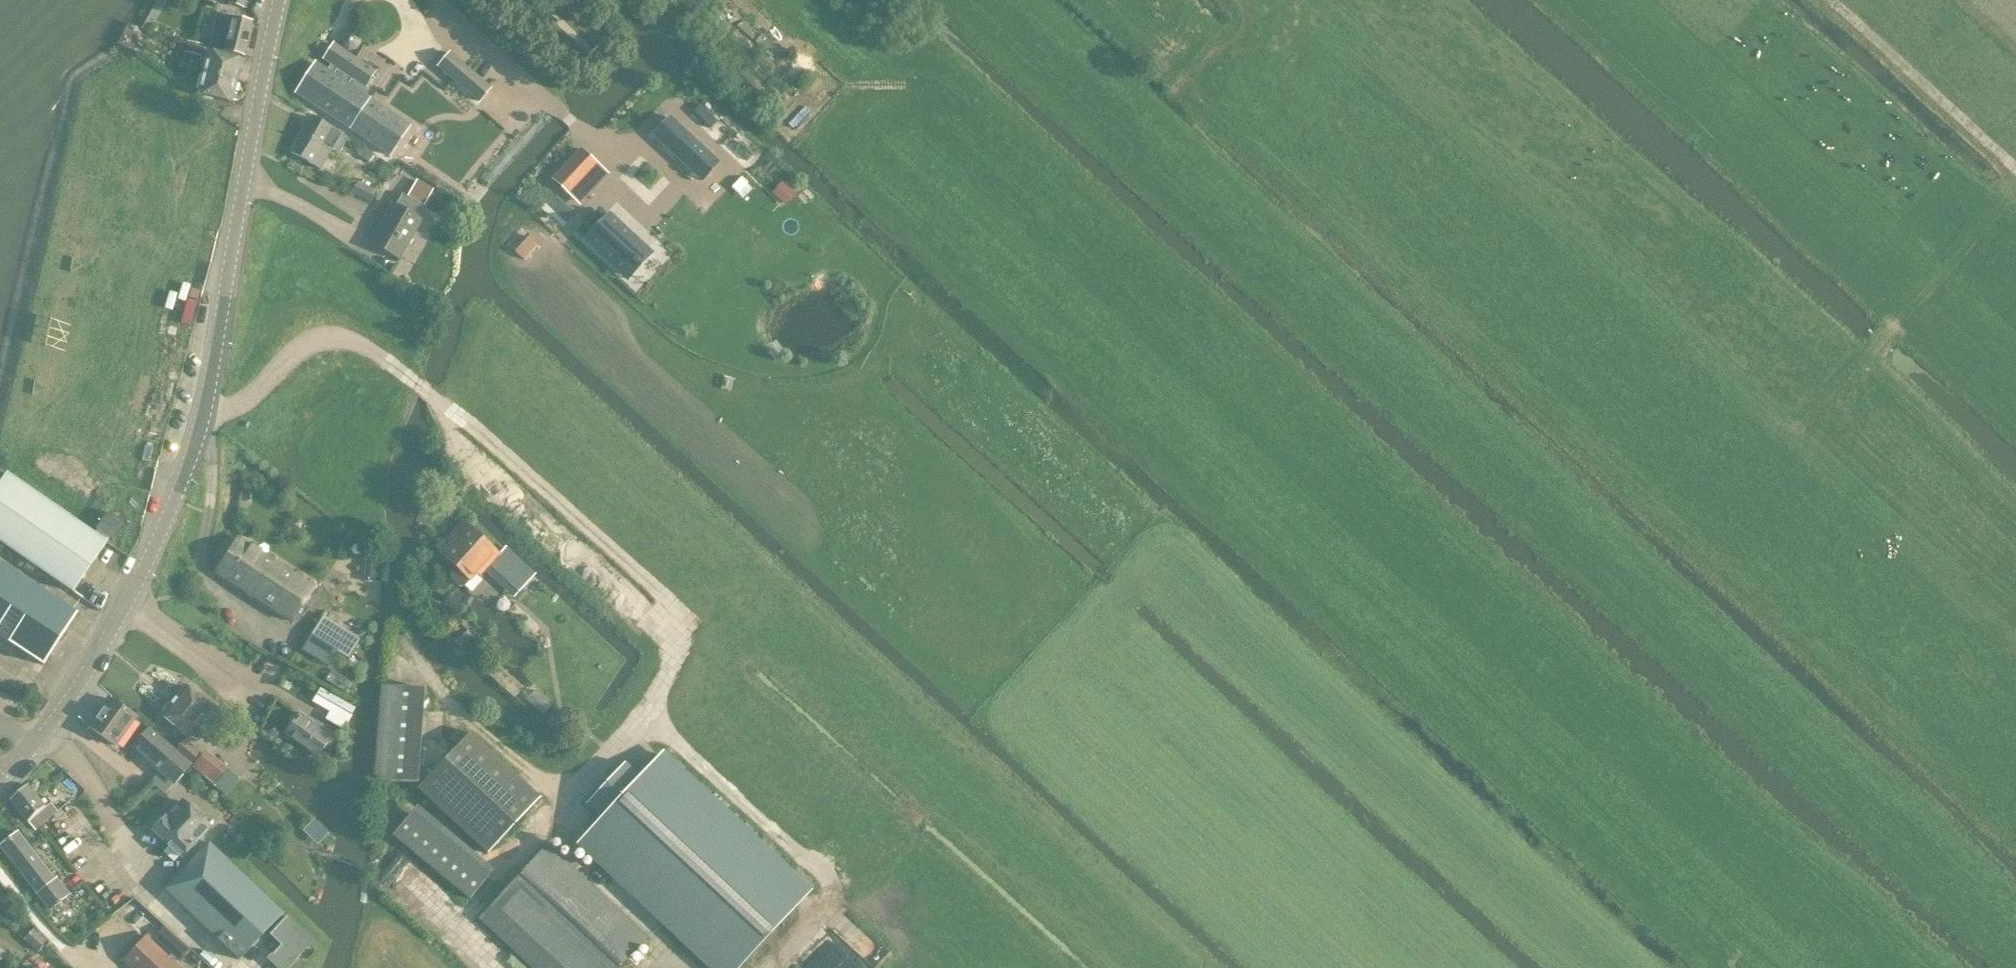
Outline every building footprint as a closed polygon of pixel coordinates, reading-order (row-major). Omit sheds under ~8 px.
[(229,3),(243,8),(245,0),(230,0),(229,3)] [(209,48),(225,51),(225,52),(244,56),(251,23),(233,19),(234,17),(216,13),(209,48)] [(296,93),(389,156),(409,126),(361,94),(365,87),(374,72),(350,55),(333,45),(324,59),(339,69),(333,75),(315,63),(296,93)] [(589,59),(601,70),(609,61),(598,50),(589,59)] [(209,52),(204,73),(237,81),(242,60),(209,52)] [(450,55),(439,68),(477,101),(488,90),(478,79),(450,55)] [(204,73),(199,93),(201,95),(231,102),(237,81),(204,73)] [(310,117),(290,152),(320,169),(331,150),(338,154),(347,139),(310,117)] [(669,117),(653,135),(691,170),(707,152),(669,117)] [(439,189),(458,159),(419,133),(399,162),(439,189)] [(581,149),(553,180),(570,195),(598,164),(581,149)] [(351,193),(371,203),(377,190),(365,184),(366,181),(362,179),(361,182),(357,181),(351,193)] [(391,204),(369,242),(398,258),(420,220),(416,218),(423,206),(433,189),(417,179),(407,196),(401,193),(394,205),(391,204)] [(647,250),(608,214),(585,240),(624,276),(634,265),(636,266),(639,262),(637,261),(647,250)] [(73,592),(107,542),(6,473),(0,482),(0,542),(73,592)] [(108,513),(97,529),(114,541),(125,525),(108,513)] [(444,554),(457,566),(450,574),(451,579),(459,587),(464,587),(478,572),(480,574),(484,570),(503,589),(504,588),(514,597),(535,574),(506,546),(493,559),(483,550),(486,547),(462,525),(452,535),(458,540),(444,554)] [(238,539),(216,573),(293,622),(314,588),(238,539)] [(43,665),(77,614),(0,564),(0,637),(43,665)] [(310,635),(347,658),(360,638),(323,615),(310,635)] [(461,625),(448,636),(461,651),(474,639),(461,625)] [(162,708),(163,713),(161,716),(186,737),(210,708),(185,686),(171,704),(166,704),(162,708)] [(381,686),(374,780),(417,784),(424,689),(381,686)] [(333,715),(339,705),(324,695),(318,705),(333,715)] [(108,699),(88,727),(115,746),(135,718),(108,699)] [(317,757),(330,739),(333,735),(318,723),(315,728),(310,724),(311,722),(300,714),(285,734),(291,739),(292,739),(317,757)] [(133,747),(159,769),(159,770),(176,752),(149,728),(133,747)] [(470,733),(418,789),(488,854),(540,798),(470,733)] [(175,751),(176,752),(191,764),(199,753),(184,740),(175,751)] [(215,785),(228,768),(206,750),(192,767),(215,785)] [(176,752),(159,770),(174,783),(189,766),(176,754),(177,753),(176,752)] [(579,842),(714,967),(738,967),(808,892),(661,754),(639,778),(624,764),(586,805),(601,818),(579,842)] [(9,800),(28,822),(39,813),(50,803),(51,803),(46,796),(40,801),(27,785),(9,800)] [(181,802),(153,832),(181,858),(185,854),(191,860),(192,861),(209,842),(212,839),(212,838),(205,832),(209,828),(181,802)] [(39,813),(28,822),(35,830),(57,811),(50,803),(39,813)] [(471,898),(488,877),(411,813),(393,835),(471,898)] [(532,813),(515,831),(523,838),(540,821),(532,813)] [(49,909),(56,903),(57,905),(61,902),(60,900),(66,895),(18,832),(0,845),(49,909)] [(192,861),(164,889),(239,961),(284,913),(209,842),(192,861)] [(646,937),(548,846),(480,919),(533,967),(618,967),(646,937)] [(266,958),(277,967),(287,967),(313,940),(288,916),(270,934),(282,945),(273,955),(270,953),(266,958)] [(24,940),(37,952),(47,940),(34,929),(24,940)] [(125,961),(132,967),(179,967),(147,937),(125,961)]
